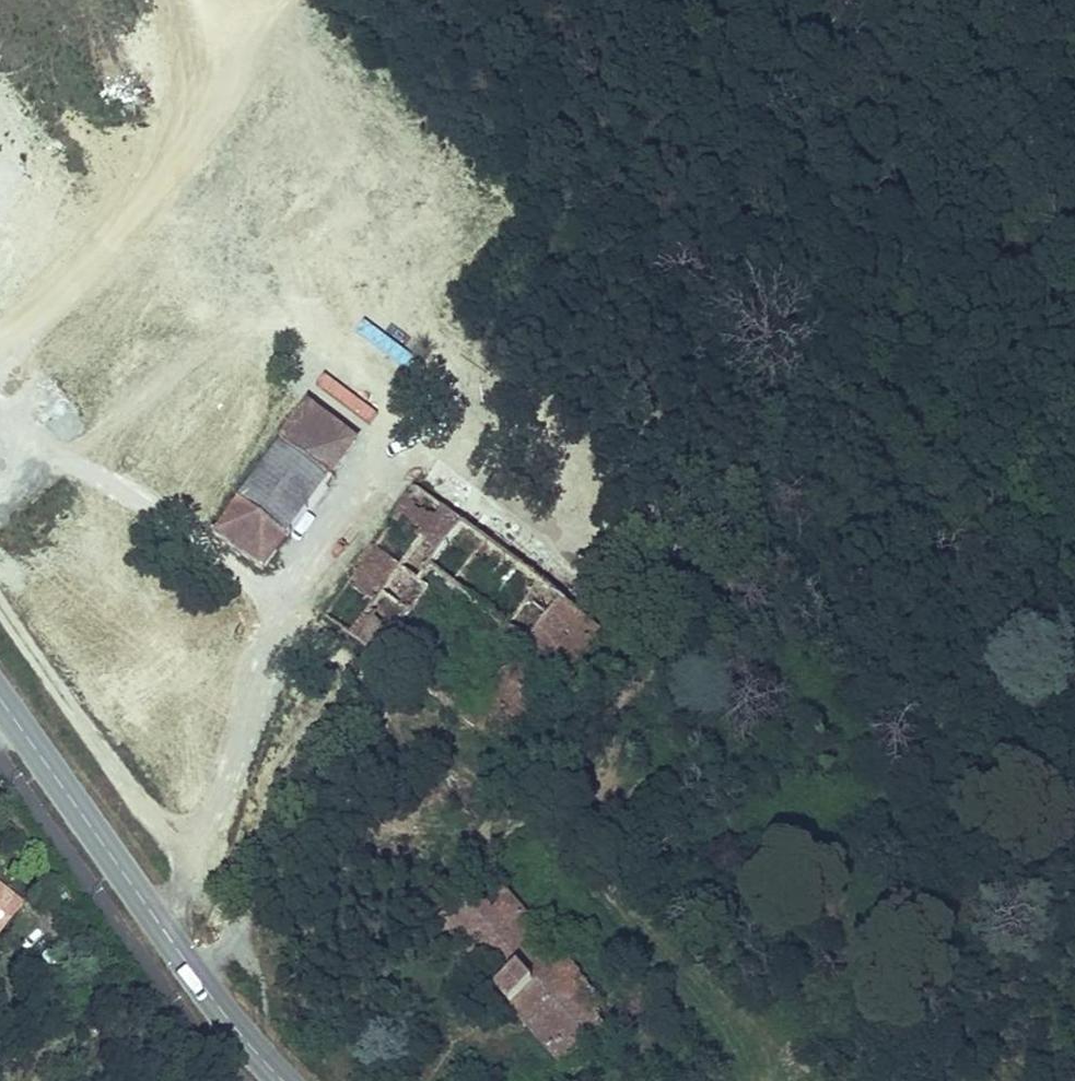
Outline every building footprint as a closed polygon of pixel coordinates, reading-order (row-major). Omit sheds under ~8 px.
[(362,435),(314,400),(217,529),(265,565),(362,435)] [(418,567),(473,607),(509,559),(412,488),(318,616),(372,655),(422,586),(411,578),(418,567)] [(509,559),(473,607),(524,644),(465,724),(503,751),(597,623),(509,559)] [(607,1004),(496,879),(439,929),(561,1068),(598,1036),(586,1022),(607,1004)] [(0,890),(0,935),(22,907),(0,890)]
